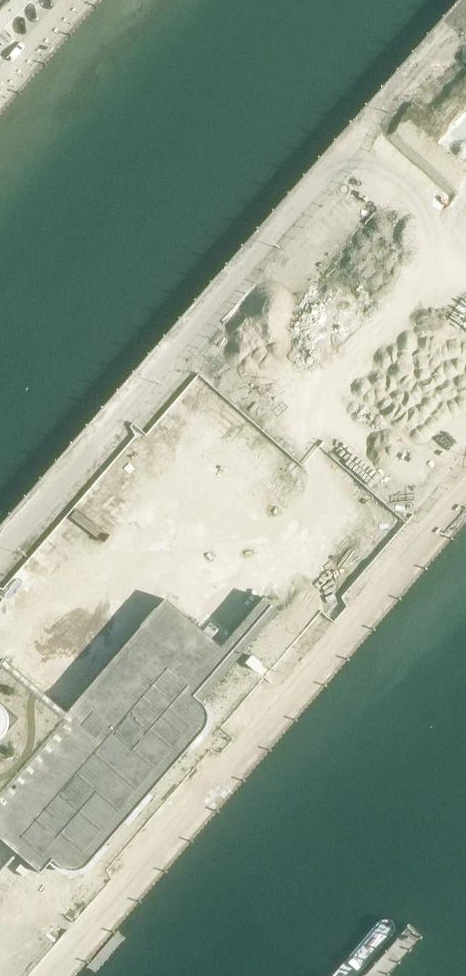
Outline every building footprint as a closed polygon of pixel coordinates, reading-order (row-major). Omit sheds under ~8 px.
[(14,0),(0,0),(0,15),(14,0)] [(41,875),(257,625),(119,505),(0,648),(0,840),(41,875)]
